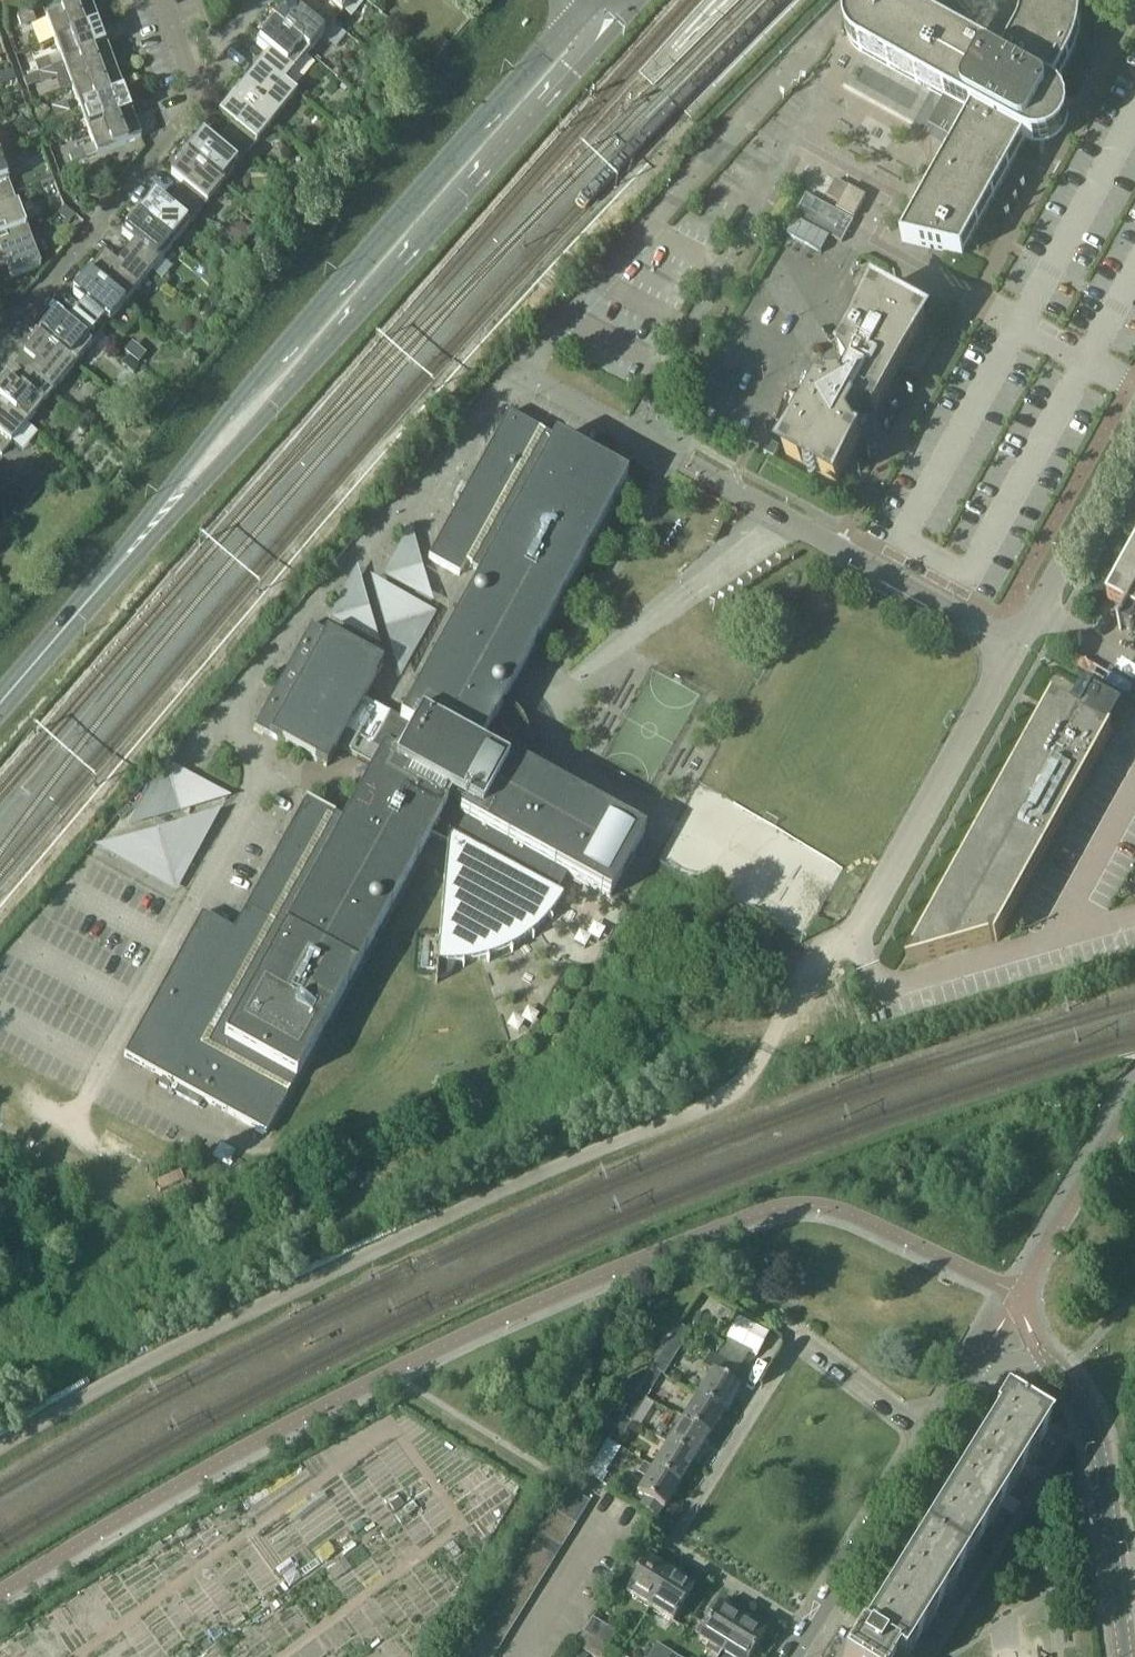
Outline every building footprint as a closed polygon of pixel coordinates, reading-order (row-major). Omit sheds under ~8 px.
[(310,4),(334,23),(353,0),(313,0),(310,4)] [(846,25),(847,31),(849,37),(851,42),(854,46),(859,49),(946,98),(946,99),(946,100),(946,101),(946,102),(946,103),(946,104),(946,105),(946,106),(946,107),(946,108),(946,109),(947,110),(947,111),(947,112),(947,113),(946,113),(946,114),(945,114),(944,114),(944,115),(943,116),(943,117),(942,118),(942,119),(942,120),(942,121),(943,122),(943,123),(943,124),(944,124),(944,125),(945,125),(945,126),(946,126),(947,126),(947,127),(948,127),(949,127),(950,127),(951,127),(952,128),(952,129),(952,130),(953,130),(953,131),(953,132),(954,133),(954,134),(954,135),(955,135),(955,136),(955,137),(956,137),(956,138),(956,139),(957,139),(957,140),(957,141),(958,141),(958,142),(903,241),(946,251),(963,255),(1026,141),(1027,141),(1027,142),(1028,142),(1029,142),(1029,143),(1030,143),(1031,143),(1032,144),(1033,144),(1034,144),(1035,144),(1036,144),(1037,144),(1038,145),(1039,145),(1040,145),(1041,145),(1042,144),(1043,144),(1044,144),(1045,144),(1046,144),(1047,144),(1048,144),(1048,143),(1049,143),(1050,143),(1052,142),(1053,141),(1054,141),(1055,140),(1057,139),(1058,138),(1059,138),(1060,137),(1061,136),(1062,135),(1063,133),(1064,132),(1065,131),(1065,130),(1066,129),(1067,127),(1067,126),(1068,125),(1068,123),(1069,122),(1069,121),(1069,119),(1069,118),(1069,116),(1069,115),(1069,113),(1069,112),(1069,111),(1069,109),(1069,108),(1068,107),(1068,106),(1068,105),(1068,104),(1067,104),(1067,103),(1067,102),(1066,102),(1066,101),(1066,100),(1065,100),(1065,99),(1064,98),(1064,97),(1063,97),(1063,96),(1062,96),(1062,95),(1061,94),(1060,94),(1060,93),(1059,93),(1059,92),(1058,92),(1058,91),(1057,91),(1056,90),(1055,90),(1055,89),(1054,89),(1070,62),(1077,48),(1080,35),(1082,24),(1083,17),(1083,8),(1082,0),(1020,0),(1022,5),(1023,10),(1023,16),(1022,22),(1020,27),(1018,33),(1003,61),(894,1),(892,0),(860,0),(856,3),(853,6),(850,11),(848,16),(846,21),(846,25)] [(46,18),(55,42),(99,26),(90,2),(46,18)] [(276,12),(269,20),(309,53),(334,23),(310,4),(301,15),(288,5),(280,16),(276,12)] [(32,11),(18,17),(21,25),(35,20),(32,11)] [(309,54),(309,53),(269,20),(261,30),(265,33),(257,44),(269,54),(261,64),(285,83),(309,54)] [(107,48),(99,26),(55,42),(64,64),(107,48)] [(116,71),(107,48),(64,64),(72,87),(116,71)] [(36,65),(39,73),(54,68),(51,60),(36,65)] [(239,82),(232,91),(272,124),(297,94),(285,83),(261,64),(243,86),(239,82)] [(57,76),(54,68),(39,73),(42,81),(57,76)] [(124,93),(116,71),(72,87),(80,109),(124,93)] [(42,83),(42,81),(39,73),(24,79),(27,88),(42,83)] [(272,124),(232,91),(224,100),(229,104),(220,114),(232,124),(224,135),(248,154),(272,124)] [(132,115),(124,93),(80,109),(89,132),(132,115)] [(67,105),(53,110),(56,118),(70,113),(67,105)] [(73,121),(70,113),(56,118),(59,127),(73,121)] [(141,139),(132,115),(89,132),(97,155),(141,139)] [(190,142),(183,151),(224,184),(248,154),(224,135),(215,145),(203,135),(194,146),(190,142)] [(88,159),(84,151),(70,156),(73,164),(88,159)] [(184,184),(175,194),(199,213),(224,184),(183,151),(175,160),(180,163),(171,174),(184,184)] [(13,194),(0,158),(0,199),(13,194)] [(849,186),(837,208),(855,218),(867,196),(849,186)] [(13,194),(0,199),(0,240),(27,230),(13,194)] [(199,214),(199,213),(175,194),(166,206),(154,195),(145,206),(141,202),(134,211),(174,244),(199,214)] [(795,217),(796,217),(834,238),(842,243),(854,221),(807,195),(795,217)] [(76,216),(65,207),(58,215),(69,224),(76,216)] [(134,244),(126,254),(150,274),(174,244),(134,211),(126,220),(130,224),(122,234),(134,244)] [(834,238),(796,217),(788,231),(826,252),(834,238)] [(225,234),(238,245),(242,248),(254,233),(237,219),(225,234)] [(0,240),(0,267),(7,265),(12,278),(41,267),(27,230),(0,240)] [(92,262),(85,271),(126,304),(150,274),(126,254),(117,265),(105,255),(96,266),(92,262)] [(85,304),(77,314),(101,334),(126,304),(85,271),(77,280),(82,283),(73,294),(85,304)] [(215,279),(207,272),(201,278),(209,286),(215,279)] [(825,383),(786,452),(839,481),(862,439),(860,438),(860,439),(851,425),(853,421),(862,426),(865,420),(857,415),(859,412),(875,411),(874,412),(876,413),(926,322),(874,294),(839,356),(841,357),(841,356),(850,371),(848,374),(839,369),(835,376),(844,381),(842,384),(826,385),(826,384),(825,383)] [(43,322),(36,331),(77,364),(101,334),(77,314),(68,326),(55,316),(47,326),(43,322)] [(36,364),(28,375),(52,394),(77,364),(36,331),(28,340),(32,344),(24,354),(36,364)] [(128,358),(122,365),(134,374),(139,368),(128,358)] [(28,424),(52,394),(28,375),(19,386),(7,375),(0,383),(0,401),(28,424)] [(2,455),(12,442),(23,451),(38,434),(27,425),(28,424),(0,401),(0,454),(2,455)] [(84,408),(78,415),(91,426),(97,419),(84,408)] [(177,961),(124,1056),(163,1078),(159,1084),(167,1089),(171,1082),(179,1086),(203,1099),(243,1121),(266,1134),(293,1085),(296,1080),(425,846),(431,835),(436,837),(447,843),(435,983),(437,983),(438,978),(440,978),(442,978),(444,977),(447,976),(448,975),(450,974),(452,972),(453,970),(454,968),(455,966),(455,964),(457,964),(463,963),(470,962),(476,961),(482,960),(488,958),(494,956),(500,953),(506,951),(512,948),(517,944),(523,941),(528,937),(533,933),(538,929),(542,925),(546,920),(550,916),(554,911),(558,906),(561,901),(564,895),(557,892),(567,874),(610,897),(645,833),(533,772),(503,755),(507,747),(506,745),(507,744),(508,743),(508,742),(508,740),(508,739),(508,738),(507,736),(506,735),(505,735),(503,734),(502,734),(501,735),(499,735),(498,733),(489,728),(510,691),(530,655),(604,521),(627,479),(588,457),(508,413),(429,558),(459,575),(466,564),(482,573),(425,675),(401,719),(364,699),(383,664),(327,633),(311,624),(303,640),(263,712),(255,727),(270,736),(326,767),(338,746),(375,766),(345,821),(306,799),(233,931),(202,914),(177,961)] [(78,415),(71,423),(84,434),(91,426),(78,415)] [(764,452),(767,453),(774,458),(780,447),(770,441),(764,452)] [(0,466),(0,484),(7,490),(15,479),(0,466)] [(411,529),(402,544),(417,553),(411,529)] [(1109,600),(1129,611),(1120,628),(1122,629),(1124,626),(1132,631),(1134,627),(1134,552),(1109,600)] [(408,629),(396,650),(409,657),(421,636),(408,629)] [(996,940),(998,941),(1112,733),(1121,738),(1134,715),(1124,711),(1124,710),(1087,690),(1075,713),(1056,702),(1045,721),(1043,720),(909,963),(908,963),(909,965),(996,940)] [(661,1354),(652,1369),(661,1375),(670,1360),(661,1354)] [(702,1367),(711,1373),(697,1396),(724,1413),(739,1389),(731,1384),(739,1372),(710,1354),(702,1367)] [(648,1396),(655,1384),(646,1378),(638,1391),(648,1396)] [(638,1391),(631,1403),(640,1409),(648,1396),(638,1391)] [(682,1420),(709,1437),(724,1413),(697,1396),(682,1420)] [(861,1636),(848,1656),(910,1656),(946,1598),(944,1596),(952,1582),(955,1584),(968,1563),(965,1561),(974,1547),(976,1549),(988,1529),(985,1528),(994,1514),(997,1516),(1009,1497),(1006,1495),(1014,1481),(1017,1483),(1029,1463),(1026,1461),(1035,1447),(1038,1448),(1049,1430),(1004,1402),(994,1420),(1001,1424),(874,1631),(868,1641),(861,1636)] [(632,1422),(638,1412),(629,1407),(623,1416),(632,1422)] [(668,1444),(695,1461),(709,1437),(682,1420),(674,1415),(664,1431),(658,1428),(653,1437),(667,1445),(668,1444)] [(632,1422),(623,1416),(608,1440),(617,1445),(632,1422)] [(616,1446),(617,1445),(608,1440),(586,1475),(602,1484),(608,1475),(605,1473),(620,1449),(616,1446)] [(653,1468),(680,1485),(695,1461),(668,1444),(667,1445),(653,1468)] [(680,1485),(653,1468),(637,1493),(646,1498),(641,1507),(658,1518),(664,1509),(664,1510),(680,1485)] [(561,1500),(583,1514),(590,1502),(568,1489),(561,1500)] [(553,1512),(576,1526),(583,1514),(561,1500),(553,1512)] [(547,1523),(569,1537),(576,1526),(553,1512),(547,1523)] [(540,1534),(562,1549),(569,1537),(547,1523),(540,1534)] [(533,1545),(535,1546),(555,1559),(562,1549),(540,1534),(533,1545)] [(528,1556),(549,1569),(555,1559),(535,1546),(528,1556)] [(522,1567),(543,1580),(549,1569),(528,1556),(522,1567)] [(648,1608),(669,1574),(646,1560),(625,1593),(648,1608)] [(516,1577),(536,1590),(543,1580),(522,1567),(516,1577)] [(693,1589),(669,1574),(648,1608),(672,1623),(693,1589)] [(509,1588),(530,1601),(536,1590),(516,1577),(509,1588)] [(503,1598),(524,1611),(530,1601),(509,1588),(503,1598)] [(496,1608),(517,1621),(524,1611),(503,1598),(496,1608)] [(698,1640),(720,1653),(741,1619),(719,1605),(714,1614),(709,1622),(703,1631),(698,1640)] [(490,1619),(511,1632),(517,1621),(496,1608),(490,1619)] [(709,1611),(704,1619),(709,1622),(714,1614),(709,1611)] [(483,1630),(504,1643),(511,1632),(490,1619),(483,1630)] [(720,1653),(718,1656),(751,1656),(765,1635),(761,1632),(741,1619),(720,1653)] [(592,1620),(583,1634),(607,1649),(616,1635),(610,1631),(592,1620)] [(483,1630),(477,1640),(498,1653),(504,1643),(483,1630)] [(575,1648),(589,1656),(602,1656),(607,1649),(583,1634),(575,1648)] [(477,1640),(470,1651),(481,1656),(495,1656),(498,1653),(477,1640)] [(649,1656),(667,1656),(670,1653),(656,1644),(649,1656)]
